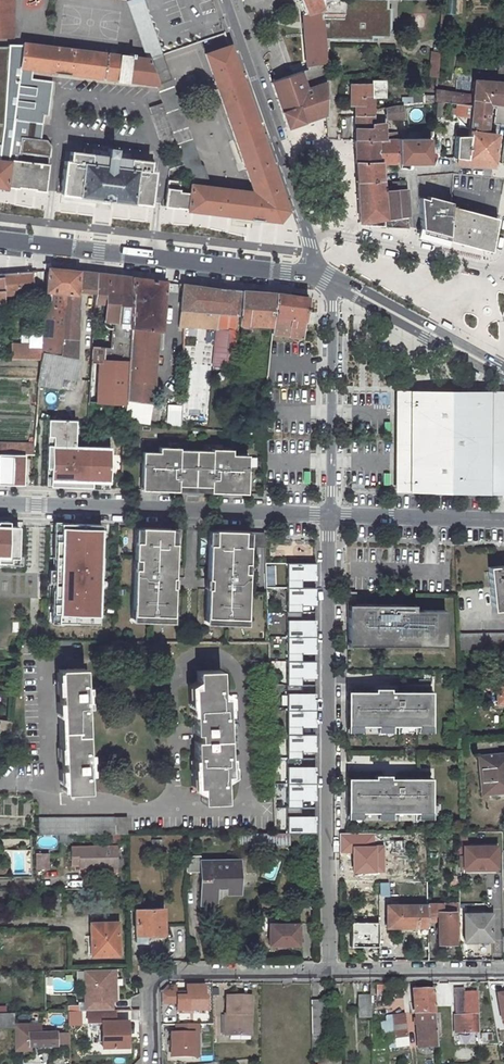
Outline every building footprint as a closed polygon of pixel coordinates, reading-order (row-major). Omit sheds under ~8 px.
[(11,37),(12,0),(0,0),(0,37),(11,37)] [(129,5),(137,28),(153,30),(142,0),(129,5)] [(303,12),(302,14),(307,71),(271,81),(287,127),(325,115),(324,86),(325,64),(322,40),(322,36),(319,4),(318,0),(299,0),(303,12)] [(322,36),(327,36),(327,40),(371,41),(371,38),(389,38),(389,10),(386,9),(386,0),(318,0),(319,4),(322,36)] [(296,19),(297,14),(293,11),(289,12),(288,17),(291,20),(296,19)] [(162,103),(175,142),(185,172),(195,169),(202,187),(208,188),(201,167),(200,167),(156,41),(153,31),(153,30),(137,28),(143,46),(148,60),(156,84),(162,103)] [(19,68),(32,70),(54,72),(53,74),(69,76),(70,74),(117,79),(116,82),(127,83),(127,81),(156,84),(148,60),(133,58),(134,54),(130,53),(130,56),(120,55),(120,56),(54,48),(22,44),(22,49),(19,68)] [(1,144),(10,145),(19,68),(22,49),(14,48),(15,45),(6,45),(6,47),(0,46),(0,144),(1,144)] [(287,211),(229,45),(205,54),(253,193),(208,188),(202,187),(195,169),(185,172),(190,185),(189,193),(179,192),(180,181),(167,180),(164,207),(177,209),(177,207),(187,209),(187,210),(250,218),(250,220),(260,221),(261,219),(278,221),(287,211)] [(4,188),(5,186),(11,187),(17,188),(17,187),(33,188),(33,190),(44,192),(48,164),(20,161),(20,155),(18,155),(18,152),(19,147),(20,137),(40,140),(43,115),(48,116),(52,81),(31,78),(32,70),(19,68),(10,145),(1,144),(0,149),(0,187),(4,188)] [(487,104),(493,104),(492,123),(503,125),(503,123),(503,74),(496,73),(495,83),(471,81),(470,96),(444,93),(443,103),(445,103),(469,106),(469,102),(487,104)] [(342,86),(343,105),(354,105),(355,117),(372,116),(372,84),(356,84),(356,86),(342,86)] [(434,93),(434,102),(436,103),(443,103),(444,93),(434,93)] [(162,103),(149,108),(162,146),(175,142),(162,103)] [(445,103),(443,103),(436,103),(435,117),(444,117),(445,103)] [(403,119),(402,105),(390,107),(391,120),(403,119)] [(469,106),(467,131),(467,132),(484,133),(486,107),(469,106)] [(355,117),(355,141),(376,141),(386,141),(396,141),(396,139),(396,134),(383,134),(383,125),(372,125),(372,116),(355,117)] [(494,134),(484,133),(467,132),(466,137),(454,136),(453,158),(491,163),(494,134)] [(19,147),(18,152),(18,155),(20,155),(21,153),(49,156),(50,145),(44,140),(40,140),(20,137),(19,147)] [(396,141),(397,163),(428,163),(427,139),(396,139),(396,141)] [(379,161),(377,161),(376,141),(355,141),(354,141),(355,168),(355,182),(381,179),(379,163),(379,161)] [(376,141),(377,161),(379,161),(379,163),(388,163),(386,141),(376,141)] [(397,163),(396,141),(386,141),(388,163),(397,163)] [(138,149),(84,142),(83,148),(106,151),(107,148),(115,149),(114,152),(137,155),(138,149)] [(133,203),(149,205),(152,172),(148,171),(149,162),(136,160),(137,155),(114,152),(115,149),(107,148),(106,151),(83,148),(83,153),(70,151),(68,161),(64,160),(60,193),(77,196),(78,197),(133,204),(133,203)] [(381,179),(355,182),(358,222),(384,219),(389,227),(407,229),(404,188),(388,190),(382,190),(381,179)] [(404,181),(391,183),(391,186),(387,186),(388,190),(404,188),(404,181)] [(438,198),(418,198),(420,233),(447,240),(447,239),(450,203),(450,200),(438,197),(438,198)] [(497,217),(450,203),(447,239),(447,240),(490,252),(497,217)] [(78,271),(47,268),(45,291),(63,293),(76,294),(76,287),(78,271)] [(32,271),(0,274),(0,303),(5,303),(4,296),(34,293),(32,271)] [(88,272),(78,271),(76,287),(86,288),(88,272)] [(102,274),(94,273),(93,287),(101,287),(102,274)] [(102,274),(101,287),(93,287),(93,289),(93,296),(105,297),(107,274),(102,274)] [(105,297),(104,317),(121,318),(122,308),(125,308),(124,323),(130,324),(133,278),(107,274),(105,297)] [(130,327),(157,330),(161,331),(165,281),(133,278),(130,324),(130,327)] [(217,329),(213,366),(234,368),(237,324),(240,291),(216,289),(181,284),(178,327),(182,327),(182,334),(188,334),(188,328),(217,329)] [(63,293),(45,291),(42,345),(11,345),(11,358),(41,359),(41,356),(59,357),(60,338),(63,293)] [(267,293),(240,291),(237,324),(267,325),(270,340),(274,294),(267,293)] [(76,294),(63,293),(60,338),(59,357),(41,356),(41,359),(39,376),(60,378),(76,379),(77,358),(76,358),(77,297),(76,294)] [(274,294),(270,340),(303,340),(303,326),(307,298),(282,295),(274,294)] [(130,327),(128,361),(154,363),(157,330),(130,327)] [(126,400),(128,361),(99,359),(96,402),(126,403),(126,400)] [(154,363),(128,361),(126,400),(152,403),(154,363)] [(60,378),(39,376),(38,398),(57,401),(60,378)] [(395,490),(454,492),(503,493),(503,425),(501,393),(472,393),(472,396),(425,396),(425,393),(396,393),(395,490)] [(183,426),(183,404),(168,404),(168,426),(183,426)] [(79,425),(52,425),(51,491),(114,492),(115,452),(79,451),(79,425)] [(229,487),(246,487),(247,454),(231,454),(231,449),(211,448),(211,450),(178,449),(179,447),(167,446),(167,439),(142,439),(141,483),(157,484),(167,484),(166,490),(177,490),(177,485),(209,486),(209,491),(220,492),(220,486),(229,487)] [(34,454),(35,445),(0,444),(0,454),(34,454)] [(27,458),(1,459),(1,489),(28,489),(27,458)] [(112,528),(54,526),(53,633),(111,633),(112,528)] [(170,528),(141,527),(140,542),(135,541),(134,559),(138,559),(138,568),(134,568),(132,614),(152,615),(172,616),(173,587),(171,586),(171,577),(173,577),(175,543),(169,542),(170,528)] [(0,530),(0,565),(17,565),(16,530),(0,530)] [(264,532),(214,530),(213,544),(208,544),(207,579),(209,579),(209,588),(206,588),(205,617),(225,618),(245,618),(247,572),(243,572),(243,563),(247,563),(248,546),(265,546),(264,532)] [(287,562),(286,587),(301,586),(301,578),(310,578),(310,575),(315,574),(316,562),(287,562)] [(487,568),(492,611),(503,610),(503,566),(487,568)] [(315,599),(316,586),(301,586),(286,587),(286,611),(301,611),(301,603),(310,603),(310,599),(315,599)] [(335,590),(346,591),(346,604),(352,604),(355,604),(355,591),(335,590)] [(352,609),(346,609),(346,638),(359,638),(359,644),(375,644),(375,638),(390,638),(390,644),(421,644),(421,639),(444,639),(444,610),(414,609),(400,609),(400,604),(355,604),(352,604),(352,609)] [(301,611),(286,611),(286,635),(315,635),(315,623),(310,623),(310,619),(301,619),(301,611)] [(459,651),(503,650),(503,634),(459,635),(459,651)] [(315,648),(315,635),(286,635),(286,660),(301,660),(301,652),(310,652),(310,648),(315,648)] [(315,672),(315,660),(301,660),(286,660),(286,684),(301,684),(301,676),(310,677),(310,672),(315,672)] [(89,792),(84,667),(60,669),(64,792),(89,792)] [(192,686),(196,790),(201,789),(202,805),(226,804),(225,782),(228,781),(228,777),(229,777),(226,694),(222,694),(221,670),(197,671),(197,686),(192,686)] [(495,680),(497,703),(503,703),(503,680),(495,680)] [(301,692),(301,684),(286,684),(286,709),(315,709),(315,697),(310,696),(310,693),(301,692)] [(373,691),(346,691),(346,725),(360,725),(376,725),(390,725),(416,725),(430,725),(430,691),(389,691),(373,691)] [(310,721),(315,721),(315,709),(286,709),(286,733),(301,733),(301,725),(310,725),(310,721)] [(12,720),(3,719),(2,728),(11,729),(12,720)] [(315,746),(315,733),(301,733),(286,733),(286,757),(301,757),(301,750),(310,750),(310,746),(315,746)] [(481,794),(503,792),(503,754),(477,756),(481,794)] [(301,766),(301,757),(286,757),(286,782),(315,782),(315,770),(309,770),(310,766),(301,766)] [(373,778),(346,777),(346,811),(360,811),(376,811),(390,811),(416,811),(430,811),(430,777),(389,778),(373,778)] [(286,806),(300,806),(300,798),(309,799),(309,795),(315,795),(315,782),(286,782),(286,806)] [(290,832),(315,832),(315,819),(309,819),(310,815),(300,815),(300,806),(286,806),(286,832),(290,832)] [(127,816),(39,817),(39,834),(127,834),(127,816)] [(274,833),(258,833),(258,842),(277,842),(277,832),(275,832),(274,833)] [(277,832),(277,842),(277,844),(290,844),(290,832),(286,832),(277,832)] [(247,834),(237,834),(237,843),(256,842),(256,836),(247,836),(247,834)] [(401,855),(401,837),(378,837),(378,855),(401,855)] [(462,856),(457,856),(457,867),(462,867),(495,866),(494,845),(462,846),(462,856)] [(79,868),(96,867),(116,867),(115,846),(71,847),(71,865),(79,864),(79,865),(79,868)] [(51,869),(51,852),(35,852),(35,869),(51,869)] [(216,886),(226,886),(227,882),(239,882),(239,860),(200,860),(200,854),(185,855),(185,871),(199,871),(199,903),(215,903),(215,899),(216,886)] [(449,875),(449,885),(457,885),(457,875),(449,875)] [(227,896),(239,896),(239,882),(227,882),(226,886),(216,886),(215,899),(227,896)] [(427,905),(387,906),(387,927),(427,926),(427,905)] [(163,907),(135,909),(135,934),(163,933),(163,907)] [(454,911),(438,912),(439,942),(455,942),(454,911)] [(464,913),(458,913),(459,941),(478,940),(478,936),(464,937),(464,913)] [(464,913),(464,937),(478,936),(478,940),(491,940),(490,913),(464,913)] [(91,923),(91,955),(119,955),(118,922),(91,923)] [(295,923),(270,924),(269,945),(299,945),(299,934),(295,934),(295,923)] [(115,969),(84,970),(84,982),(89,985),(89,993),(85,993),(85,1002),(79,1002),(79,1005),(69,1005),(69,1010),(113,1009),(113,1001),(116,1001),(116,984),(114,984),(114,980),(116,980),(115,969)] [(166,988),(160,993),(161,1004),(172,1004),(172,1003),(176,1002),(176,1005),(176,1012),(206,1012),(206,998),(204,998),(204,987),(186,987),(186,995),(174,995),(174,987),(166,988)] [(438,1038),(436,1012),(435,1012),(433,989),(414,991),(419,1041),(438,1038)] [(465,993),(465,1016),(456,1016),(456,1033),(477,1032),(476,993),(465,993)] [(222,1016),(222,1036),(229,1036),(251,1036),(251,997),(227,997),(226,1016),(222,1016)] [(371,997),(358,997),(359,1017),(371,1017),(371,997)] [(463,1014),(463,998),(455,998),(455,1015),(463,1014)] [(310,1000),(311,1034),(325,1034),(324,1001),(310,1000)] [(69,1010),(69,1025),(89,1024),(89,1021),(103,1021),(104,1046),(130,1046),(129,1020),(116,1020),(116,1009),(113,1009),(69,1010)] [(15,1027),(15,1024),(14,1012),(0,1012),(0,1027),(15,1027)] [(393,1019),(396,1045),(408,1043),(405,1018),(393,1019)] [(40,1024),(15,1024),(15,1027),(15,1050),(31,1049),(31,1045),(38,1044),(38,1048),(48,1048),(48,1044),(56,1044),(56,1031),(45,1032),(45,1028),(40,1028),(40,1024)] [(198,1025),(176,1025),(176,1034),(171,1034),(171,1058),(198,1058),(198,1047),(193,1047),(193,1035),(198,1035),(198,1025)] [(438,1038),(419,1041),(419,1047),(439,1045),(438,1038)]
